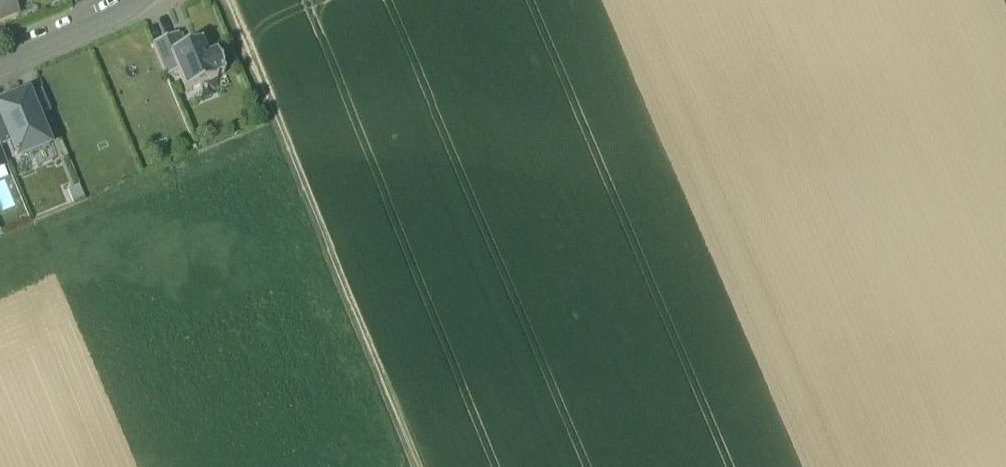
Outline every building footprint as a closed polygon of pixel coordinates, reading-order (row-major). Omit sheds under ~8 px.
[(16,12),(11,0),(0,0),(0,18),(16,12)] [(178,36),(152,47),(166,80),(177,75),(169,57),(184,51),(178,36)] [(184,51),(169,57),(177,75),(185,94),(217,81),(216,79),(224,76),(216,55),(207,59),(201,44),(184,51)] [(41,93),(28,98),(37,120),(50,115),(41,93)] [(0,107),(0,120),(10,144),(17,162),(49,148),(37,120),(28,98),(27,96),(0,107)] [(10,144),(0,120),(0,148),(10,144)]
